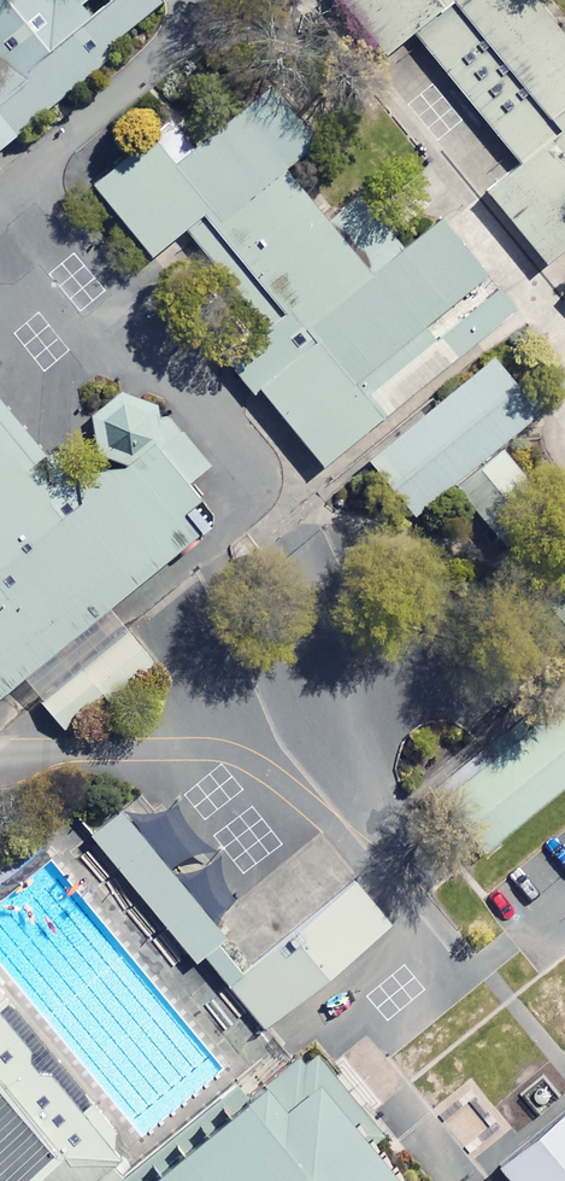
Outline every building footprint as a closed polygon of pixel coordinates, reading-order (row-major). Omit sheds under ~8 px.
[(170,19),(154,0),(0,0),(0,163),(170,19)] [(564,212),(564,47),(526,0),(327,0),(323,4),(375,67),(412,37),(515,162),(477,193),(522,247),(564,212)] [(258,389),(322,468),(512,315),(443,231),(375,287),(280,171),(320,138),(259,63),(92,199),(148,268),(187,237),(263,329),(221,363),(248,397),(258,389)] [(556,289),(564,300),(564,281),(556,289)] [(550,397),(507,348),(365,472),(409,521),(550,397)] [(208,518),(181,487),(202,468),(158,416),(119,398),(91,419),(96,469),(71,491),(0,411),(0,695),(208,518)] [(547,509),(499,455),(454,495),(501,549),(547,509)] [(152,670),(123,633),(33,704),(63,741),(152,670)] [(235,928),(123,798),(92,824),(204,954),(235,928)] [(393,916),(351,869),(224,981),(266,1028),(393,916)] [(0,1014),(0,1180),(426,1180),(430,1178),(312,1032),(271,1065),(265,1057),(125,1170),(0,1014)] [(499,1155),(520,1180),(564,1180),(564,1101),(499,1155)]
